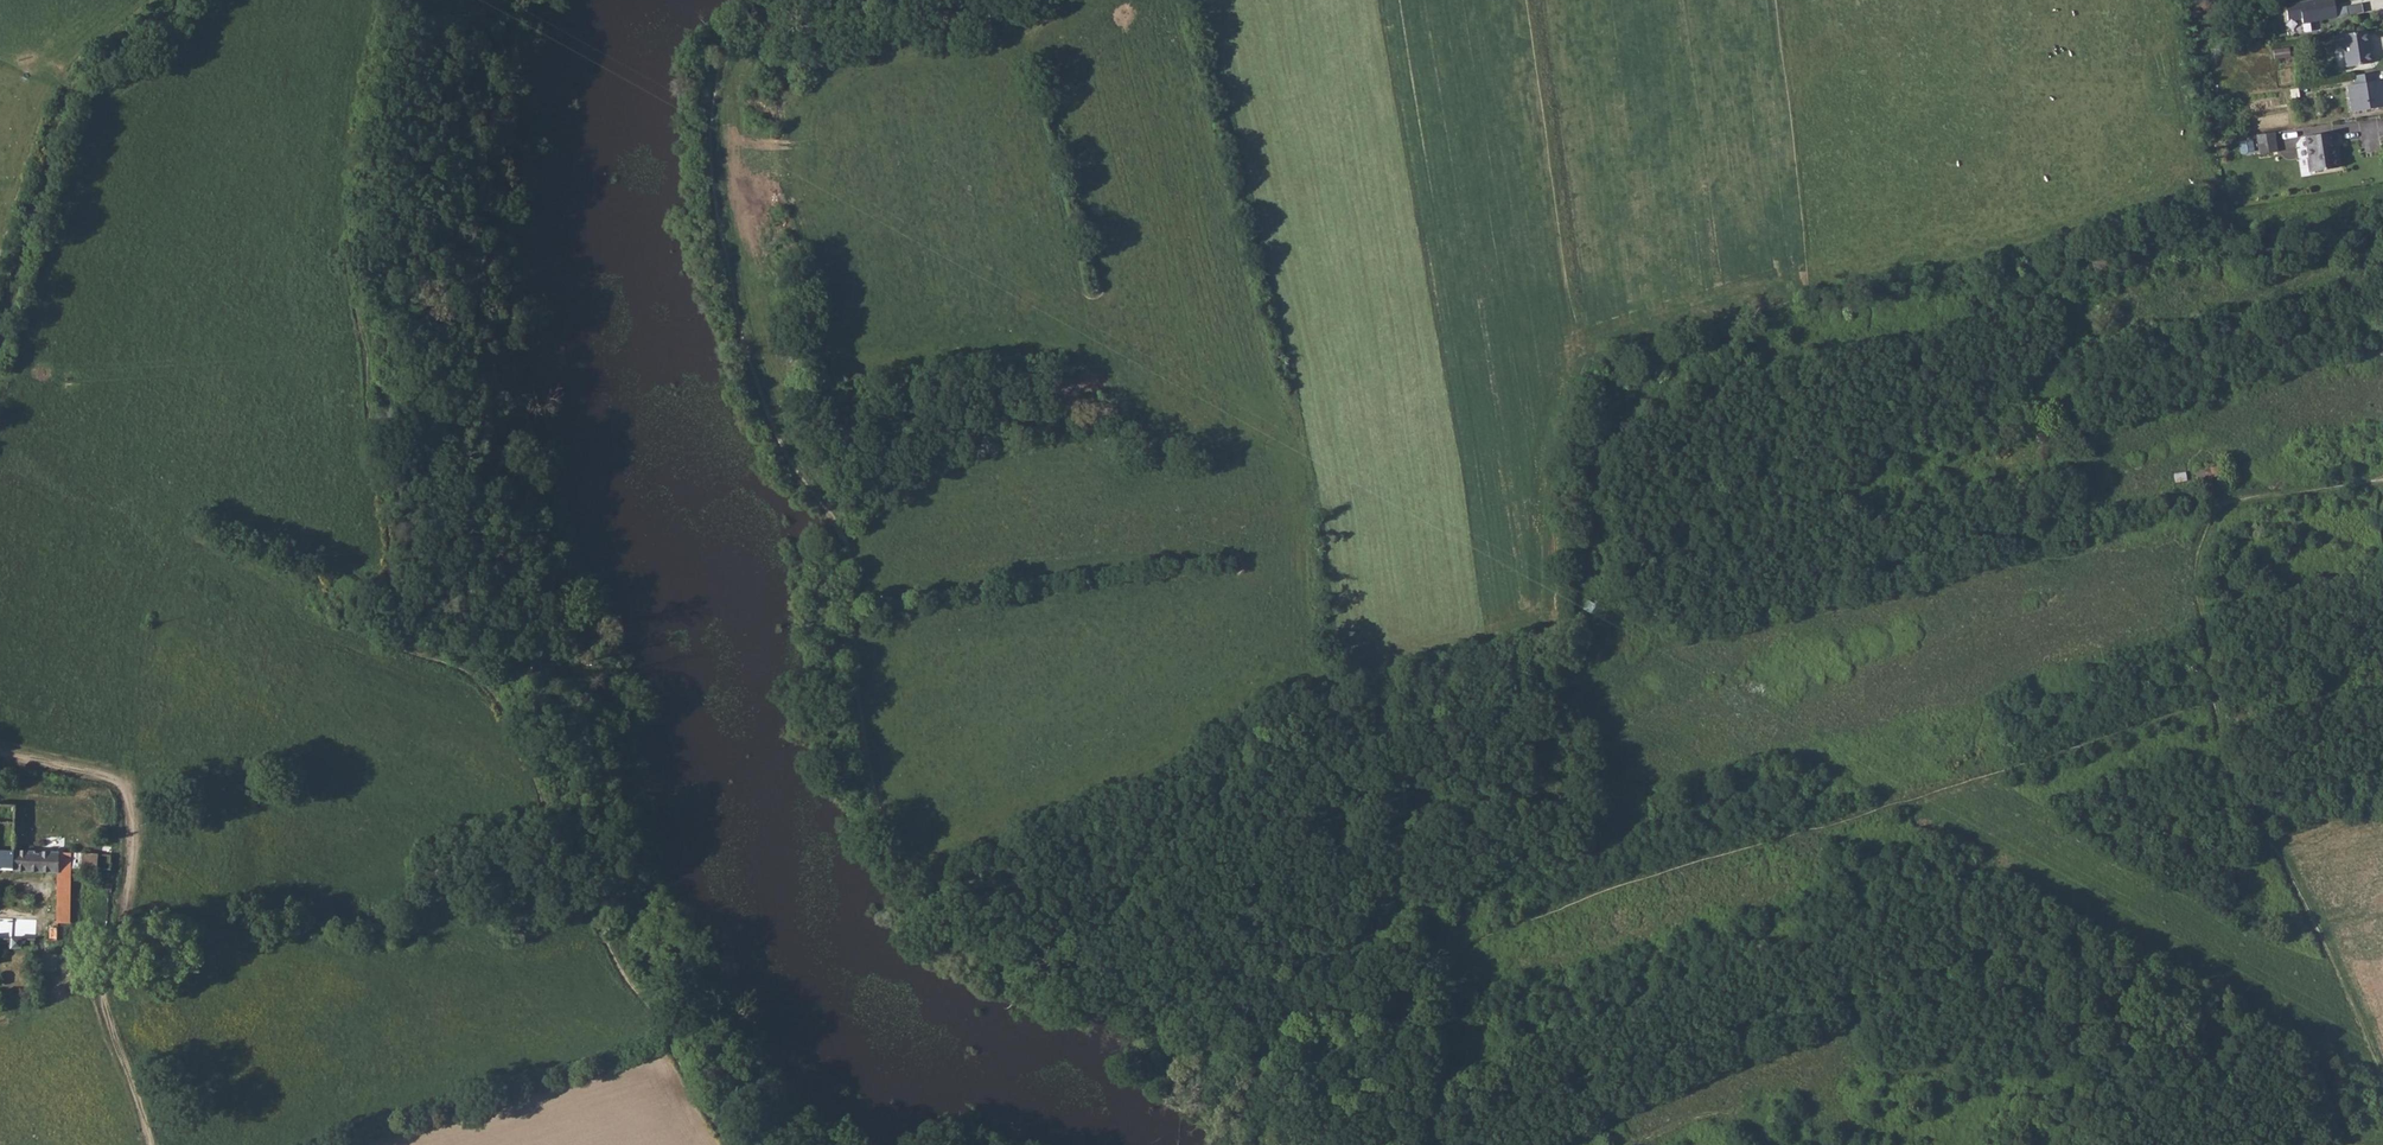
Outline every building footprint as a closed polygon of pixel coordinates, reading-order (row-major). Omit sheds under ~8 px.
[(2285,4),(2288,20),(2302,17),(2303,23),(2347,14),(2346,6),(2335,8),(2333,0),(2307,0),(2285,4)] [(2361,3),(2346,6),(2347,14),(2347,15),(2363,12),(2361,3)] [(2366,30),(2332,36),(2334,47),(2343,46),(2347,67),(2371,63),(2366,30)] [(2288,47),(2272,50),(2273,59),(2289,56),(2288,47)] [(2354,76),(2355,85),(2347,86),(2351,112),(2382,108),(2382,93),(2381,93),(2379,80),(2373,81),(2372,73),(2354,76)] [(2274,132),(2257,135),(2260,154),(2277,152),(2274,132)] [(2305,136),(2306,147),(2308,159),(2307,159),(2309,172),(2336,168),(2334,150),(2335,150),(2333,143),(2332,132),(2311,135),(2305,136)] [(2209,468),(2194,471),(2196,482),(2211,479),(2209,468)] [(1,849),(0,871),(54,875),(54,926),(48,925),(49,942),(57,942),(57,927),(69,926),(70,855),(66,855),(13,850),(14,805),(0,804),(0,849),(1,849)] [(95,857),(80,856),(80,876),(84,878),(90,879),(94,875),(95,857)]
